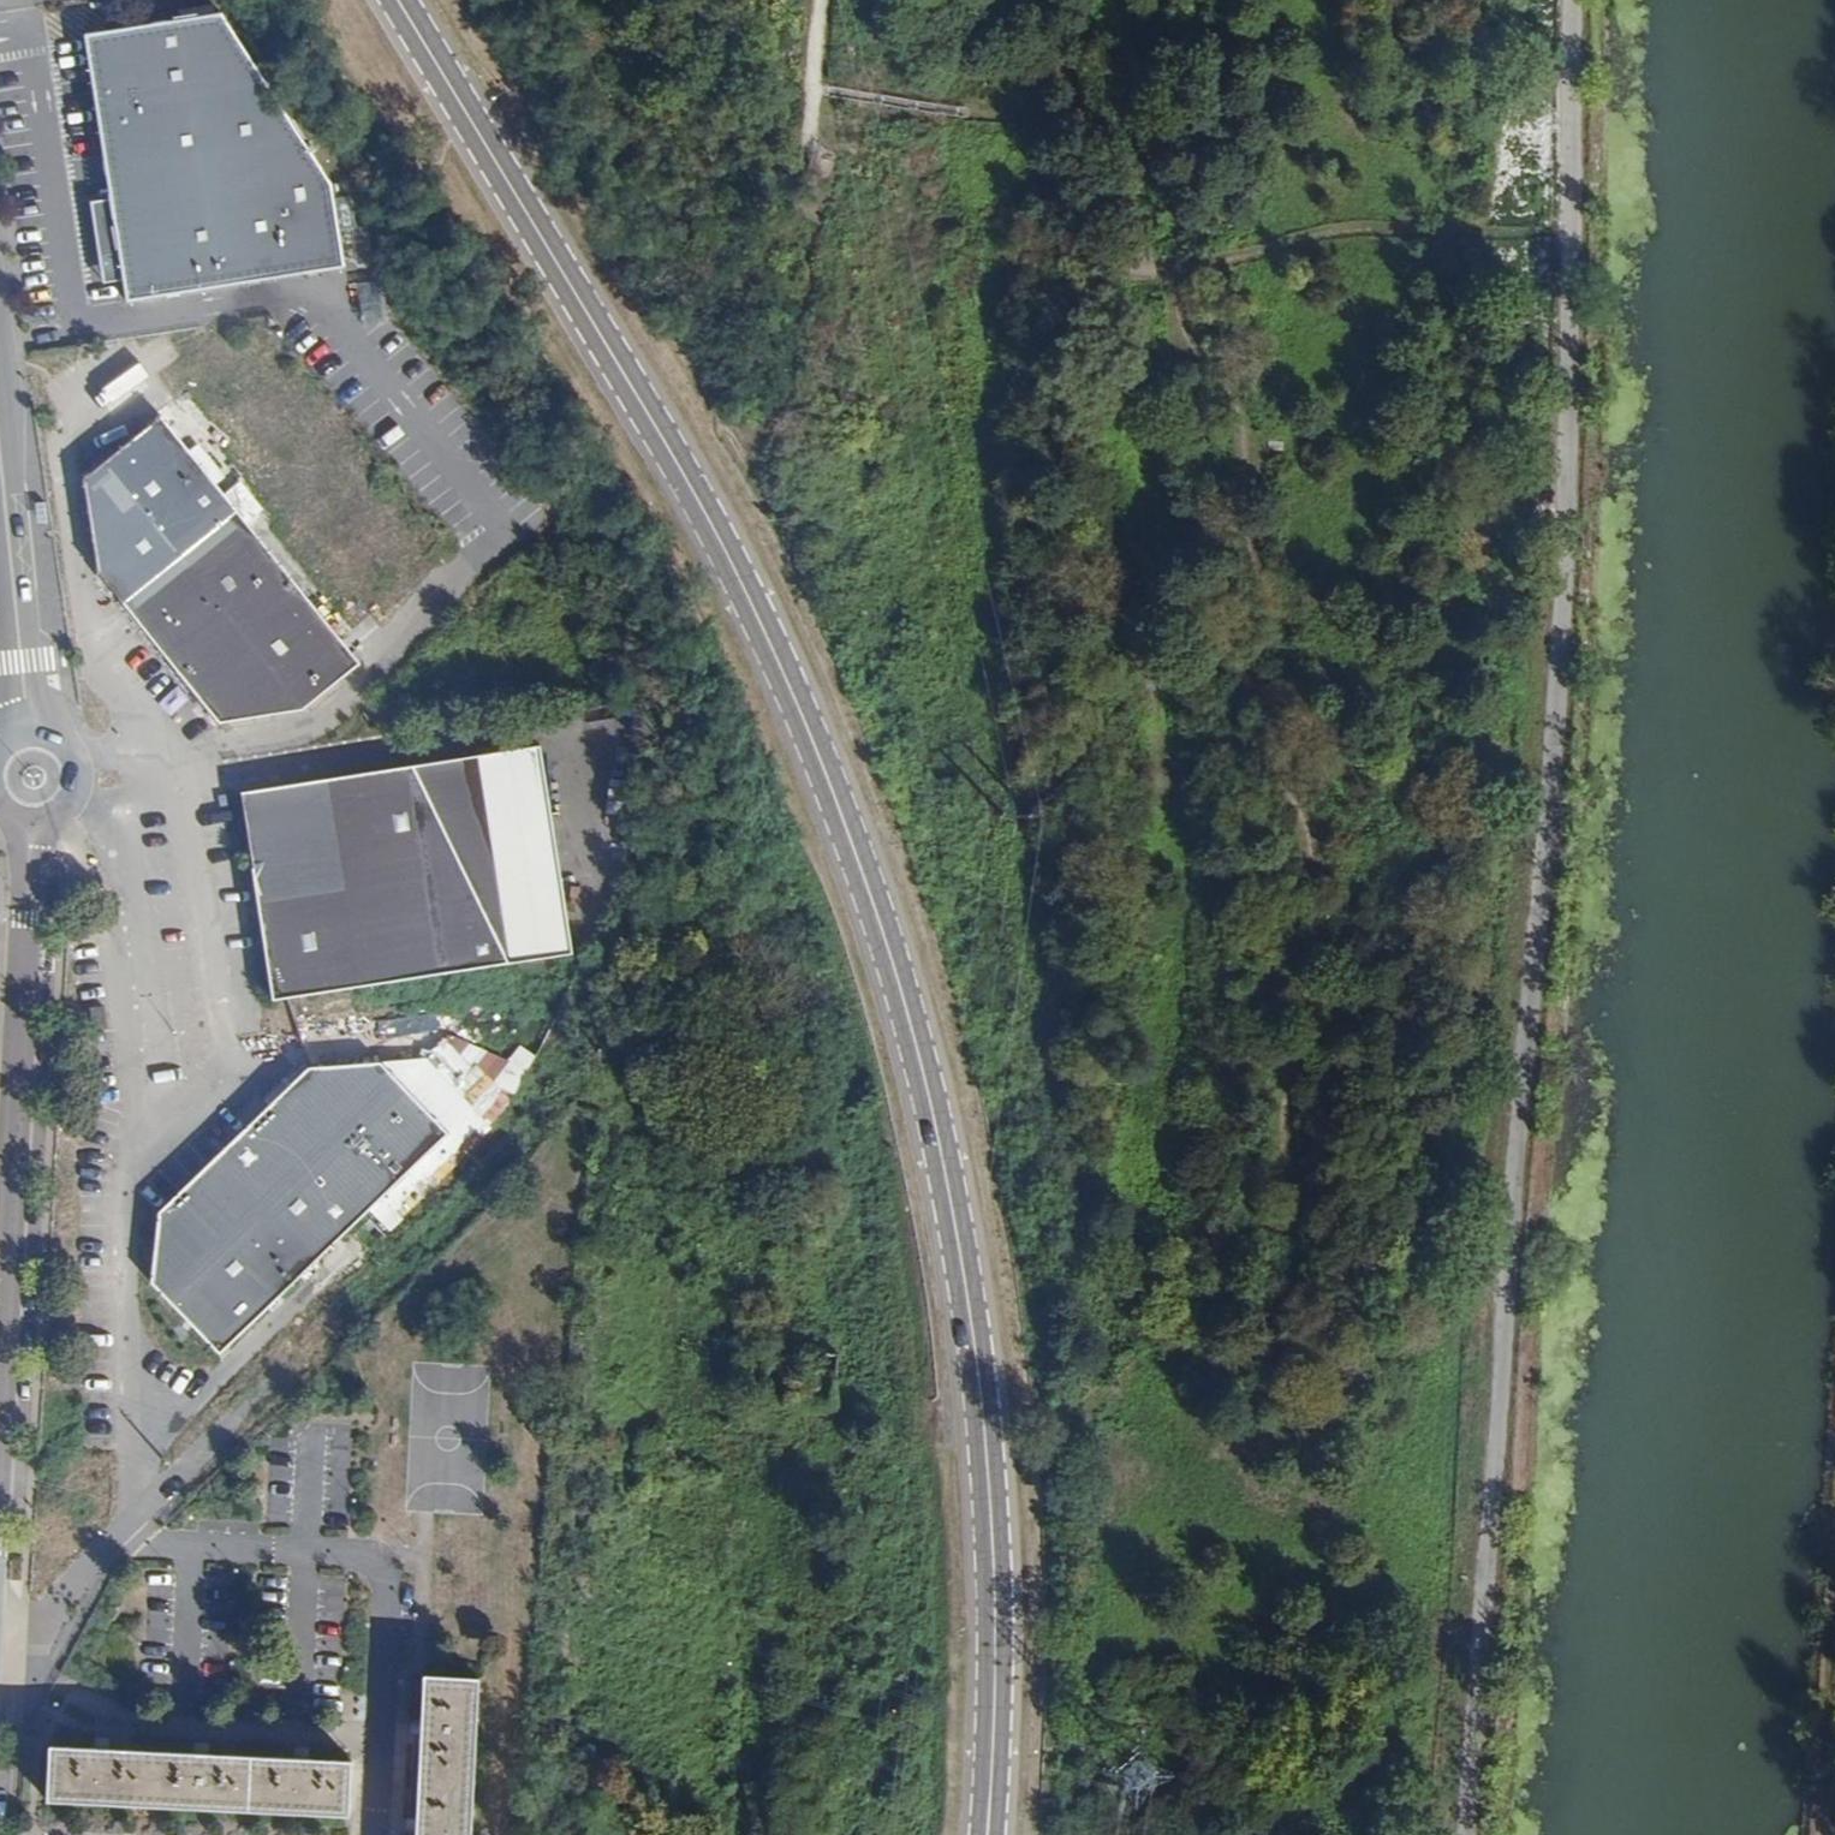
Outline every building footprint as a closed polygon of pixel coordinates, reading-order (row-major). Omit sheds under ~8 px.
[(88,40),(118,310),(349,273),(334,196),(220,24),(88,40)] [(357,666),(158,422),(83,484),(97,581),(214,726),(303,715),(357,666)] [(229,493),(249,520),(263,509),(242,482),(229,493)] [(537,747),(236,795),(265,1004),(570,957),(537,747)] [(166,1291),(231,1355),(460,1134),(400,1069),(317,1075),(173,1217),(166,1291)] [(470,1695),(417,1693),(411,1834),(464,1834),(470,1695)] [(348,1767),(48,1756),(46,1810),(346,1821),(348,1767)]
